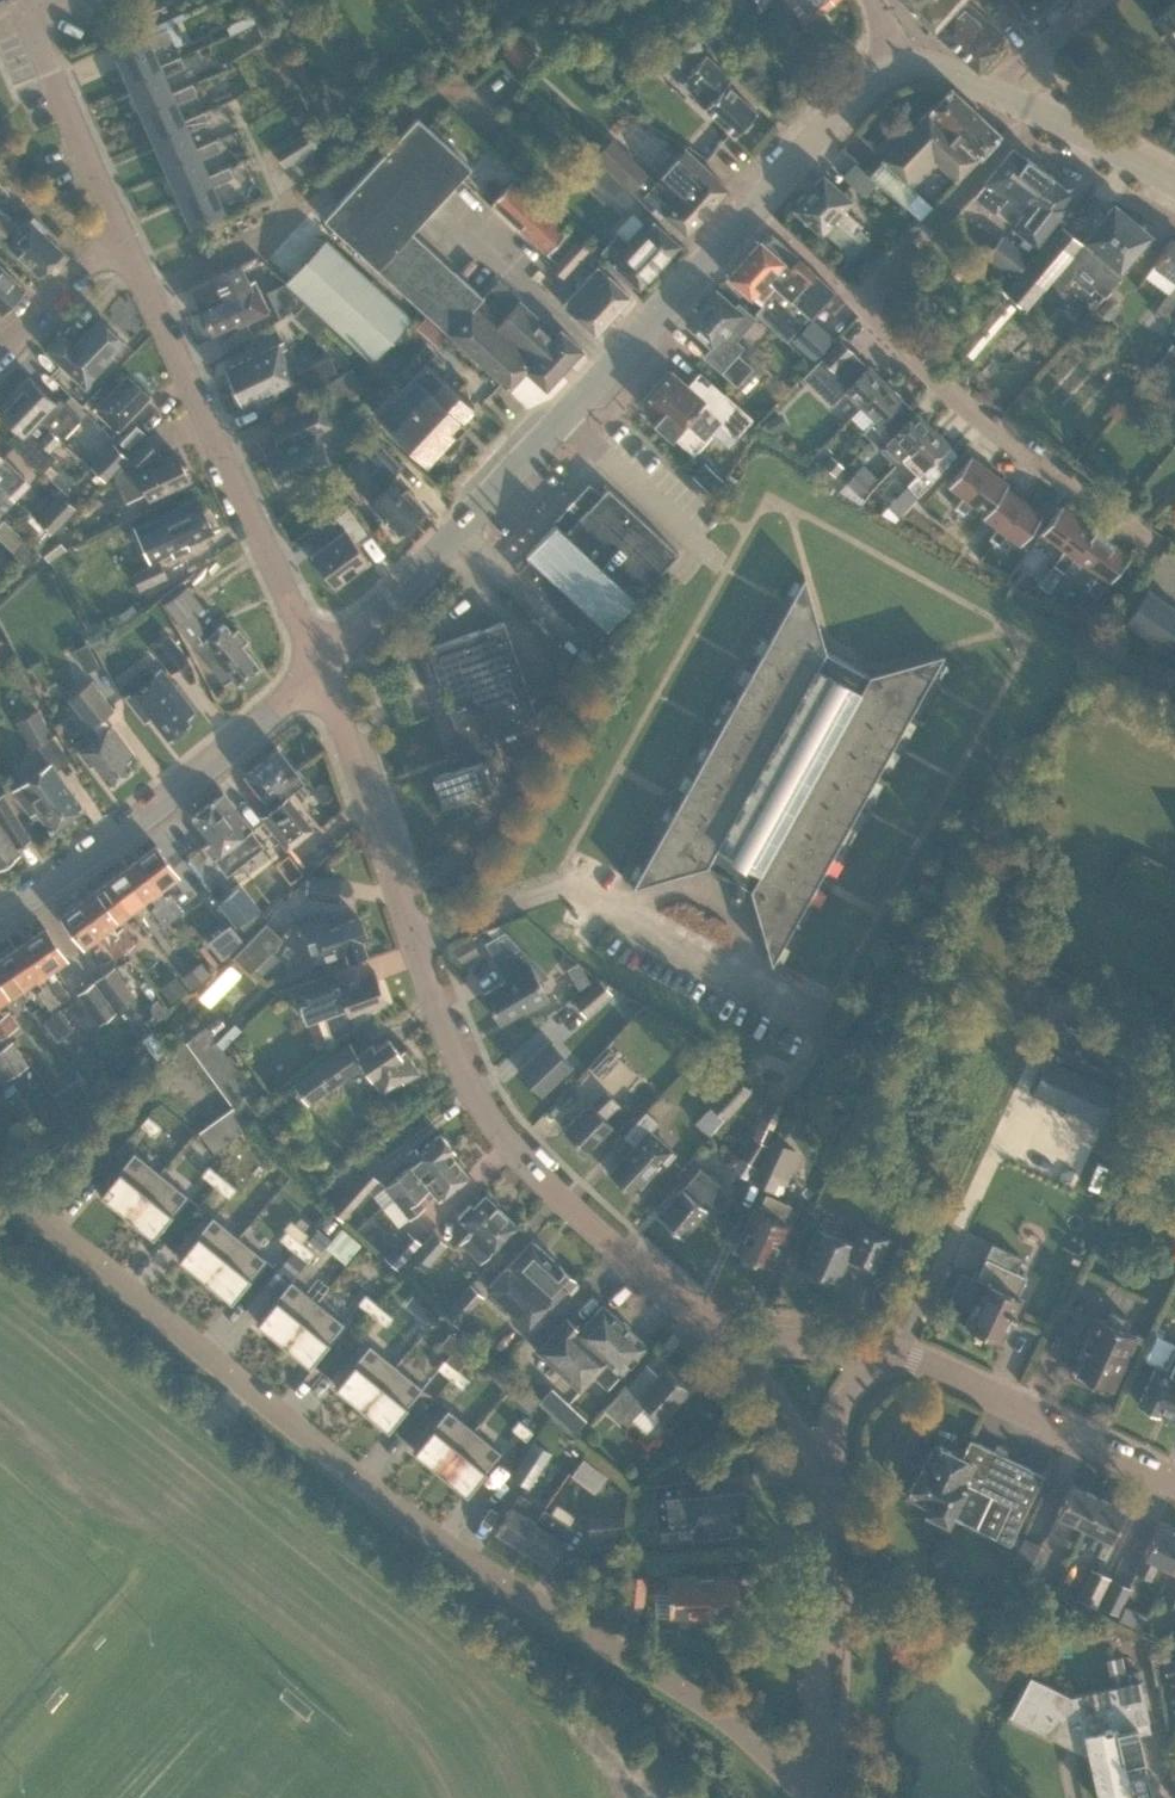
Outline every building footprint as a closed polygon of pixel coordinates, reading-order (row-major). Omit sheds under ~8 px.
[(756,10),(769,0),(748,0),(756,10)] [(830,0),(789,0),(805,21),(830,0)] [(933,26),(956,0),(907,0),(933,26)] [(1003,32),(967,0),(961,0),(935,29),(978,68),(997,46),(993,43),(1003,32)] [(1020,4),(1018,6),(1036,28),(1070,0),(1017,0),(1020,4)] [(1154,17),(1174,40),(1174,0),(1173,0),(1154,17)] [(116,54),(129,82),(163,67),(161,63),(153,45),(173,37),(168,26),(147,35),(149,40),(116,54)] [(694,28),(667,49),(679,64),(706,43),(694,28)] [(273,69),(292,62),(285,42),(266,49),(273,69)] [(735,132),(756,109),(726,82),(731,76),(705,52),(687,72),(713,95),(704,104),(735,132)] [(163,67),(129,82),(141,110),(175,95),(173,90),(165,73),(185,64),(180,54),(161,63),(163,67)] [(193,81),(173,90),(175,95),(141,110),(153,137),(187,122),(185,117),(178,100),(197,92),(193,81)] [(917,189),(911,184),(936,158),(956,177),(976,156),(977,157),(1000,132),(951,86),(929,108),(928,108),(869,171),(905,203),(917,189)] [(200,150),(198,145),(190,128),(210,119),(205,109),(185,117),(187,122),(153,137),(165,165),(200,150)] [(525,367),(546,385),(582,346),(561,327),(556,332),(497,278),(482,294),(412,230),(471,165),(417,115),(323,217),(508,386),(525,367)] [(308,129),(275,149),(284,164),(317,143),(308,129)] [(613,135),(595,153),(600,157),(623,181),(651,209),(656,204),(643,193),(644,192),(656,180),(647,171),(648,170),(613,135)] [(165,165),(177,192),(212,177),(210,172),(202,155),(222,147),(217,136),(198,145),(200,150),(165,165)] [(985,179),(973,194),(995,211),(1004,199),(1023,213),(1013,226),(1037,244),(1067,206),(1061,201),(1070,189),(1052,176),(1053,175),(1026,155),(1026,156),(1012,146),(985,179)] [(656,180),(644,192),(662,210),(686,233),(729,187),(686,147),(658,177),(656,180)] [(623,181),(600,157),(580,177),(604,201),(623,181)] [(854,160),(843,172),(864,192),(876,179),(854,160)] [(212,177),(177,192),(190,221),(224,206),(213,183),(234,174),(230,163),(210,172),(212,177)] [(862,224),(845,209),(843,207),(852,198),(823,172),(793,206),(821,232),(824,228),(852,253),(868,235),(859,227),(862,224)] [(563,274),(588,246),(577,236),(576,237),(566,229),(512,179),(492,201),(556,259),(551,264),(563,274)] [(1120,265),(1149,232),(1113,202),(1081,241),(1061,223),(1005,288),(1026,306),(1053,275),(1065,285),(1079,269),(1076,266),(1080,261),(1110,287),(1125,270),(1120,265)] [(13,224),(0,212),(0,235),(1,236),(13,224)] [(639,285),(678,241),(647,212),(625,236),(618,230),(600,249),(639,285)] [(39,272),(62,248),(43,229),(46,226),(34,214),(7,242),(39,272)] [(811,315),(835,289),(772,232),(764,242),(757,242),(728,274),(751,294),(752,293),(762,302),(755,310),(787,338),(808,313),(811,315)] [(1002,233),(986,253),(1013,274),(1029,254),(1002,233)] [(1173,235),(1153,261),(1174,277),(1174,237),(1173,235)] [(372,359),(382,349),(412,316),(326,237),(286,280),(372,359)] [(191,285),(201,307),(203,312),(201,316),(205,324),(209,326),(211,330),(235,319),(237,323),(268,309),(254,279),(249,281),(241,262),(191,285)] [(1,312),(25,287),(0,263),(0,311),(1,312)] [(595,333),(596,332),(631,293),(598,263),(562,302),(595,333)] [(1163,297),(1155,309),(1174,323),(1174,281),(1163,297)] [(735,337),(755,315),(738,301),(734,305),(716,289),(687,321),(712,344),(704,353),(736,381),(751,364),(736,351),(742,344),(735,337)] [(1119,305),(1108,295),(1097,308),(1108,317),(1119,305)] [(971,344),(984,353),(1016,305),(1003,296),(971,344)] [(303,323),(314,311),(303,301),(292,313),(303,323)] [(112,351),(124,339),(100,316),(75,342),(67,334),(50,351),(86,386),(115,355),(112,351)] [(813,358),(833,335),(811,316),(792,338),(813,358)] [(839,337),(821,356),(835,369),(854,350),(839,337)] [(281,348),(286,346),(282,339),(225,366),(242,403),(256,396),(259,400),(277,392),(275,387),(281,385),(295,378),(281,348)] [(835,369),(821,356),(803,376),(831,403),(843,391),(845,389),(861,404),(886,379),(869,363),(868,364),(857,353),(854,350),(835,369)] [(295,378),(281,385),(285,393),(337,368),(330,353),(297,368),(300,375),(295,378)] [(461,415),(473,403),(442,374),(426,359),(400,387),(397,384),(373,409),(390,425),(425,458),(454,428),(455,430),(465,419),(461,415)] [(694,451),(720,422),(735,436),(753,415),(724,390),(711,404),(705,398),(708,394),(691,379),(688,383),(672,369),(643,401),(659,415),(656,419),(672,434),(674,433),(694,451)] [(117,428),(149,394),(127,372),(95,406),(117,428)] [(48,425),(61,437),(80,417),(59,396),(56,400),(29,374),(12,391),(40,417),(48,425)] [(863,430),(872,439),(885,427),(909,402),(902,395),(886,379),(861,404),(875,417),(863,430)] [(40,417),(12,391),(0,404),(0,411),(17,428),(8,438),(31,460),(30,460),(42,471),(44,469),(50,475),(57,468),(49,461),(56,455),(49,449),(61,437),(48,425),(40,417)] [(269,423),(279,445),(315,429),(315,430),(331,422),(321,399),(269,423)] [(901,458),(933,425),(916,409),(909,402),(885,427),(872,439),(881,448),(896,462),(900,457),(901,458)] [(788,423),(782,410),(765,419),(772,432),(788,423)] [(136,420),(128,429),(138,438),(146,430),(136,420)] [(949,441),(933,425),(901,458),(916,472),(906,483),(918,493),(935,475),(943,467),(957,451),(948,443),(949,441)] [(329,460),(315,430),(315,429),(279,445),(265,452),(279,483),(299,474),(301,478),(318,471),(316,466),(329,460)] [(399,530),(415,514),(423,506),(395,476),(394,478),(391,475),(403,464),(375,435),(363,447),(378,462),(367,473),(383,488),(370,501),(399,530)] [(127,499),(147,489),(150,497),(189,478),(176,450),(163,456),(160,450),(146,437),(114,471),(127,499)] [(105,478),(127,455),(112,440),(90,463),(105,478)] [(9,491),(25,474),(0,451),(0,483),(9,491)] [(954,505),(959,508),(989,467),(970,453),(948,483),(963,494),(954,505)] [(844,464),(831,454),(823,463),(835,474),(844,464)] [(723,477),(704,459),(691,472),(710,490),(723,477)] [(872,479),(858,466),(846,480),(859,492),(872,479)] [(989,467),(959,508),(964,512),(972,501),(985,511),(1004,485),(1005,485),(1008,481),(989,467)] [(0,483),(0,501),(9,491),(0,483)] [(608,483),(588,505),(659,571),(679,549),(608,483)] [(988,536),(993,539),(1023,498),(1005,485),(1004,485),(985,511),(982,514),(997,525),(988,536)] [(52,531),(76,506),(62,492),(37,517),(52,531)] [(897,493),(887,503),(898,514),(908,503),(897,493)] [(197,495),(133,525),(149,558),(171,548),(173,553),(189,545),(187,540),(213,528),(197,495)] [(659,571),(588,505),(578,496),(526,553),(529,556),(517,569),(590,638),(603,624),(606,628),(659,571)] [(1023,498),(993,539),(998,543),(1006,532),(1020,542),(1042,512),(1023,498)] [(1074,554),(1095,527),(1061,502),(1041,530),(1064,547),(1052,563),(1062,571),(1074,554)] [(367,531),(355,514),(348,505),(336,514),(346,527),(311,552),(331,579),(330,582),(340,583),(340,580),(369,559),(355,540),(367,531)] [(15,552),(27,563),(38,551),(23,537),(24,536),(4,517),(0,520),(0,538),(15,552)] [(1129,552),(1095,527),(1074,554),(1097,571),(1085,588),(1096,595),(1108,579),(1109,580),(1129,552)] [(67,547),(54,532),(38,546),(49,559),(67,547)] [(139,586),(167,574),(160,559),(132,571),(139,586)] [(1061,573),(1050,565),(1038,580),(1049,589),(1061,573)] [(826,646),(804,572),(801,577),(633,883),(707,861),(714,865),(712,868),(734,881),(729,890),(738,895),(745,882),(751,885),(772,960),(941,654),(944,648),(870,670),(863,667),(865,663),(855,658),(853,661),(826,646)] [(217,626),(211,619),(213,618),(186,584),(164,601),(179,619),(177,620),(195,643),(194,643),(224,682),(232,675),(238,683),(260,666),(242,643),(247,638),(237,626),(232,630),(224,620),(217,626)] [(1145,585),(1123,618),(1124,619),(1140,630),(1163,646),(1174,629),(1174,606),(1164,598),(1145,585)] [(428,645),(450,709),(472,702),(478,720),(487,717),(494,735),(538,720),(503,619),(428,645)] [(171,670),(188,656),(169,631),(151,645),(171,670)] [(151,714),(169,738),(190,720),(187,716),(195,710),(161,665),(125,693),(145,718),(151,714)] [(114,707),(97,686),(91,678),(68,696),(91,725),(114,707)] [(505,767),(494,735),(487,717),(478,720),(472,702),(450,709),(461,742),(462,742),(469,761),(432,774),(442,802),(492,785),(488,773),(505,767)] [(37,708),(16,720),(31,745),(52,733),(37,708)] [(127,759),(135,753),(112,723),(80,748),(91,763),(93,761),(111,783),(132,766),(127,759)] [(287,846),(312,826),(287,793),(304,780),(278,747),(245,773),(269,803),(260,811),(287,846)] [(37,809),(51,828),(83,805),(52,762),(12,790),(29,814),(37,809)] [(30,836),(2,790),(0,792),(0,864),(20,850),(17,845),(30,836)] [(251,828),(223,791),(192,814),(210,838),(204,843),(214,856),(236,839),(241,846),(264,876),(279,864),(256,834),(251,828)] [(133,861),(174,915),(183,908),(171,892),(166,895),(160,887),(179,873),(157,842),(133,861)] [(133,861),(109,878),(132,909),(151,895),(156,902),(152,906),(164,923),(174,915),(133,861)] [(336,898),(338,876),(310,873),(309,876),(309,883),(308,884),(308,891),(307,894),(336,898)] [(109,878),(85,896),(124,949),(134,941),(122,925),(117,928),(113,923),(132,909),(109,878)] [(240,883),(218,900),(236,923),(240,920),(246,929),(262,916),(256,908),(258,906),(240,883)] [(84,945),(99,934),(115,956),(124,949),(85,896),(61,914),(84,945)] [(348,956),(366,950),(361,937),(366,935),(359,914),(329,924),(324,911),(293,921),(309,968),(348,955),(348,956)] [(266,919),(233,954),(250,970),(255,965),(272,948),(283,936),(266,919)] [(229,923),(210,938),(221,953),(240,938),(229,923)] [(46,926),(21,943),(59,999),(69,992),(52,968),(67,957),(46,926)] [(535,1004),(549,996),(539,979),(548,974),(520,944),(504,929),(484,941),(495,958),(506,978),(483,991),(500,1021),(533,1002),(535,1004)] [(462,960),(478,951),(471,937),(454,947),(462,960)] [(17,991),(37,978),(42,986),(38,989),(50,1006),(59,999),(21,943),(0,956),(0,965),(17,991)] [(202,961),(183,974),(192,985),(210,972),(202,961)] [(17,991),(0,965),(0,1003),(17,991)] [(119,1007),(135,995),(114,965),(98,977),(119,1007)] [(375,968),(337,982),(333,969),(292,984),(305,1017),(324,1010),(332,1033),(352,1026),(352,1012),(363,1013),(364,1008),(386,1000),(375,968)] [(170,999),(186,987),(176,973),(160,985),(170,999)] [(611,991),(599,977),(574,999),(585,1013),(611,991)] [(115,1009),(94,979),(77,991),(98,1021),(115,1009)] [(8,1029),(18,1023),(8,1009),(3,1012),(0,1007),(0,1017),(8,1029)] [(58,1038),(74,1027),(60,1007),(44,1018),(58,1038)] [(575,1027),(586,1041),(604,1028),(593,1014),(575,1027)] [(8,1029),(0,1017),(0,1035),(8,1029)] [(186,1039),(195,1052),(215,1037),(206,1025),(186,1039)] [(215,1037),(195,1052),(204,1064),(224,1049),(215,1037)] [(293,1080),(308,1100),(363,1062),(382,1090),(417,1065),(405,1047),(400,1051),(392,1039),(392,1038),(385,1037),(385,1038),(375,1045),(371,1040),(356,1051),(350,1041),(328,1055),(293,1080)] [(28,1062),(12,1038),(0,1046),(0,1064),(8,1076),(9,1075),(28,1062)] [(541,1091),(571,1063),(548,1038),(518,1067),(541,1091)] [(204,1064),(212,1076),(232,1061),(224,1049),(204,1064)] [(601,1076),(618,1058),(609,1049),(592,1067),(601,1076)] [(1047,1055),(1031,1090),(1101,1121),(1116,1086),(1047,1055)] [(212,1076),(221,1088),(241,1074),(232,1061),(212,1076)] [(751,1089),(734,1072),(708,1101),(725,1117),(751,1089)] [(241,1074),(221,1088),(230,1100),(250,1086),(241,1074)] [(81,1081),(57,1097),(65,1109),(89,1092),(81,1081)] [(249,1103),(258,1097),(252,1087),(242,1094),(249,1103)] [(606,1116),(620,1102),(605,1087),(591,1101),(590,1100),(564,1127),(586,1149),(612,1123),(606,1116)] [(225,1110),(239,1130),(248,1124),(233,1104),(225,1110)] [(632,1192),(657,1164),(671,1149),(650,1129),(658,1119),(646,1108),(624,1133),(634,1143),(609,1171),(632,1192)] [(231,1137),(239,1131),(239,1130),(225,1110),(216,1117),(231,1137)] [(143,1123),(156,1134),(162,1125),(149,1115),(143,1123)] [(216,1117),(208,1123),(222,1143),(231,1137),(216,1117)] [(214,1149),(219,1145),(222,1143),(208,1123),(199,1129),(214,1149)] [(385,1183),(394,1195),(450,1150),(450,1151),(454,1148),(440,1130),(418,1148),(415,1144),(404,1153),(411,1162),(385,1183)] [(767,1143),(753,1135),(740,1155),(754,1164),(767,1143)] [(794,1153),(771,1142),(759,1168),(782,1179),(794,1153)] [(101,1191),(127,1212),(162,1170),(135,1149),(101,1191)] [(468,1173),(450,1151),(450,1150),(394,1195),(410,1215),(424,1204),(417,1196),(430,1186),(439,1197),(468,1173)] [(223,1175),(210,1164),(203,1172),(217,1183),(223,1175)] [(707,1206),(724,1186),(700,1165),(692,1174),(683,1185),(682,1185),(658,1214),(683,1235),(707,1206)] [(360,1196),(378,1176),(367,1167),(349,1186),(331,1207),(341,1217),(360,1196)] [(162,1170),(127,1212),(154,1234),(188,1192),(162,1170)] [(230,1194),(237,1186),(223,1175),(217,1183),(230,1194)] [(784,1220),(792,1203),(766,1191),(758,1208),(753,1206),(735,1246),(770,1262),(789,1222),(784,1220)] [(492,1247),(516,1222),(485,1193),(474,1205),(470,1202),(458,1214),(472,1227),(460,1239),(481,1259),(492,1247)] [(214,1213),(179,1255),(206,1277),(240,1234),(214,1213)] [(302,1229),(308,1220),(300,1214),(294,1222),(302,1229)] [(873,1268),(888,1235),(861,1223),(853,1240),(818,1224),(800,1265),(819,1274),(821,1271),(832,1276),(839,1273),(847,1256),(873,1268)] [(314,1237),(328,1246),(337,1234),(324,1224),(314,1237)] [(302,1239),(289,1228),(282,1237),(295,1247),(302,1239)] [(408,1228),(385,1253),(398,1265),(421,1240),(408,1228)] [(433,1230),(410,1255),(423,1267),(446,1242),(433,1230)] [(232,1298),(267,1256),(240,1234),(206,1277),(232,1298)] [(528,1325),(574,1276),(532,1237),(486,1286),(528,1325)] [(295,1247),(309,1258),(315,1250),(302,1239),(295,1247)] [(1016,1293),(1025,1273),(1015,1268),(1022,1255),(992,1241),(985,1256),(976,1275),(984,1278),(963,1321),(977,1328),(977,1327),(1000,1338),(1020,1295),(1016,1293)] [(914,1249),(899,1243),(889,1264),(904,1271),(914,1249)] [(294,1248),(265,1283),(277,1294),(291,1277),(292,1278),(292,1277),(307,1259),(294,1248)] [(292,1278),(258,1319),(284,1341),(319,1299),(292,1277),(292,1278)] [(456,1322),(483,1293),(471,1281),(444,1311),(456,1322)] [(367,1292),(360,1300),(373,1311),(380,1303),(367,1292)] [(311,1362),(345,1320),(319,1299),(284,1341),(311,1362)] [(426,1302),(418,1312),(427,1319),(435,1309),(426,1302)] [(607,1385),(646,1342),(602,1302),(580,1326),(567,1314),(537,1348),(580,1388),(594,1373),(607,1385)] [(373,1311),(387,1322),(393,1314),(380,1303),(373,1311)] [(1124,1327),(1129,1317),(1111,1308),(1106,1318),(1095,1313),(1080,1347),(1084,1349),(1075,1368),(1078,1369),(1075,1374),(1091,1382),(1094,1377),(1111,1385),(1135,1332),(1124,1327)] [(449,1330),(439,1342),(450,1351),(445,1357),(457,1368),(473,1349),(449,1330)] [(370,1341),(336,1383),(363,1405),(397,1362),(370,1341)] [(1166,1367),(1156,1362),(1138,1400),(1174,1417),(1174,1348),(1166,1367)] [(444,1357),(437,1365),(451,1376),(457,1368),(445,1357),(444,1357)] [(389,1426),(423,1384),(397,1362),(363,1405),(389,1426)] [(626,1381),(608,1400),(602,1406),(623,1426),(632,1416),(646,1429),(659,1415),(660,1416),(688,1385),(665,1364),(638,1394),(635,1391),(636,1391),(626,1381)] [(457,1368),(451,1376),(464,1387),(471,1379),(457,1368)] [(528,1411),(538,1400),(517,1381),(507,1392),(528,1411)] [(573,1430),(587,1416),(551,1384),(538,1398),(573,1430)] [(202,1402),(193,1414),(201,1421),(211,1409),(202,1402)] [(441,1469),(476,1427),(449,1405),(415,1447),(441,1469)] [(533,1428),(520,1417),(513,1426),(527,1436),(533,1428)] [(218,1437),(228,1427),(221,1419),(211,1430),(218,1437)] [(476,1427),(441,1469),(468,1490),(502,1448),(476,1427)] [(1009,1542),(1043,1471),(1004,1452),(1006,1447),(997,1443),(994,1448),(970,1436),(962,1453),(935,1441),(926,1459),(924,1458),(907,1492),(931,1504),(931,1508),(932,1511),(940,1515),(944,1514),(947,1512),(950,1513),(966,1480),(1010,1501),(994,1534),(1009,1542)] [(551,1449),(534,1438),(511,1473),(529,1484),(551,1449)] [(594,1490),(607,1474),(583,1456),(571,1473),(594,1490)] [(734,1512),(748,1511),(745,1487),(689,1494),(688,1479),(656,1483),(659,1516),(682,1513),(683,1518),(691,1517),(693,1534),(736,1529),(734,1512)] [(1068,1516),(1084,1524),(1098,1494),(1071,1481),(1049,1528),(1060,1533),(1068,1516)] [(522,1544),(537,1521),(535,1519),(521,1509),(529,1497),(519,1491),(511,1503),(511,1502),(495,1526),(522,1544)] [(1125,1507),(1098,1494),(1084,1524),(1100,1531),(1092,1548),(1103,1554),(1125,1507)] [(535,1519),(537,1521),(522,1544),(549,1561),(572,1525),(543,1506),(535,1519)] [(623,1532),(621,1513),(588,1515),(589,1535),(623,1532)] [(1171,1565),(1174,1556),(1174,1530),(1158,1522),(1136,1569),(1147,1575),(1155,1558),(1171,1565)] [(1029,1565),(1040,1542),(1024,1534),(1013,1558),(1029,1565)] [(614,1553),(613,1535),(589,1537),(590,1555),(614,1553)] [(646,1563),(628,1561),(625,1603),(644,1604),(646,1563)] [(1076,1595),(1095,1605),(1110,1575),(1091,1566),(1076,1595)] [(735,1610),(733,1571),(668,1574),(669,1612),(735,1610)] [(1118,1609),(1130,1584),(1113,1576),(1101,1600),(1118,1609)] [(1093,1701),(1143,1689),(1138,1668),(1124,1670),(1121,1653),(1105,1656),(1111,1684),(1070,1693),(1030,1672),(1009,1712),(1069,1743),(1074,1735),(1083,1740),(1088,1731),(1083,1713),(1095,1711),(1093,1701)] [(1162,1658),(1165,1671),(1174,1669),(1174,1662),(1174,1656),(1162,1658)] [(1099,1797),(1118,1797),(1132,1795),(1132,1796),(1152,1792),(1138,1732),(1150,1729),(1148,1718),(1149,1718),(1143,1689),(1093,1701),(1095,1711),(1083,1713),(1088,1731),(1083,1740),(1087,1742),(1099,1797)]
